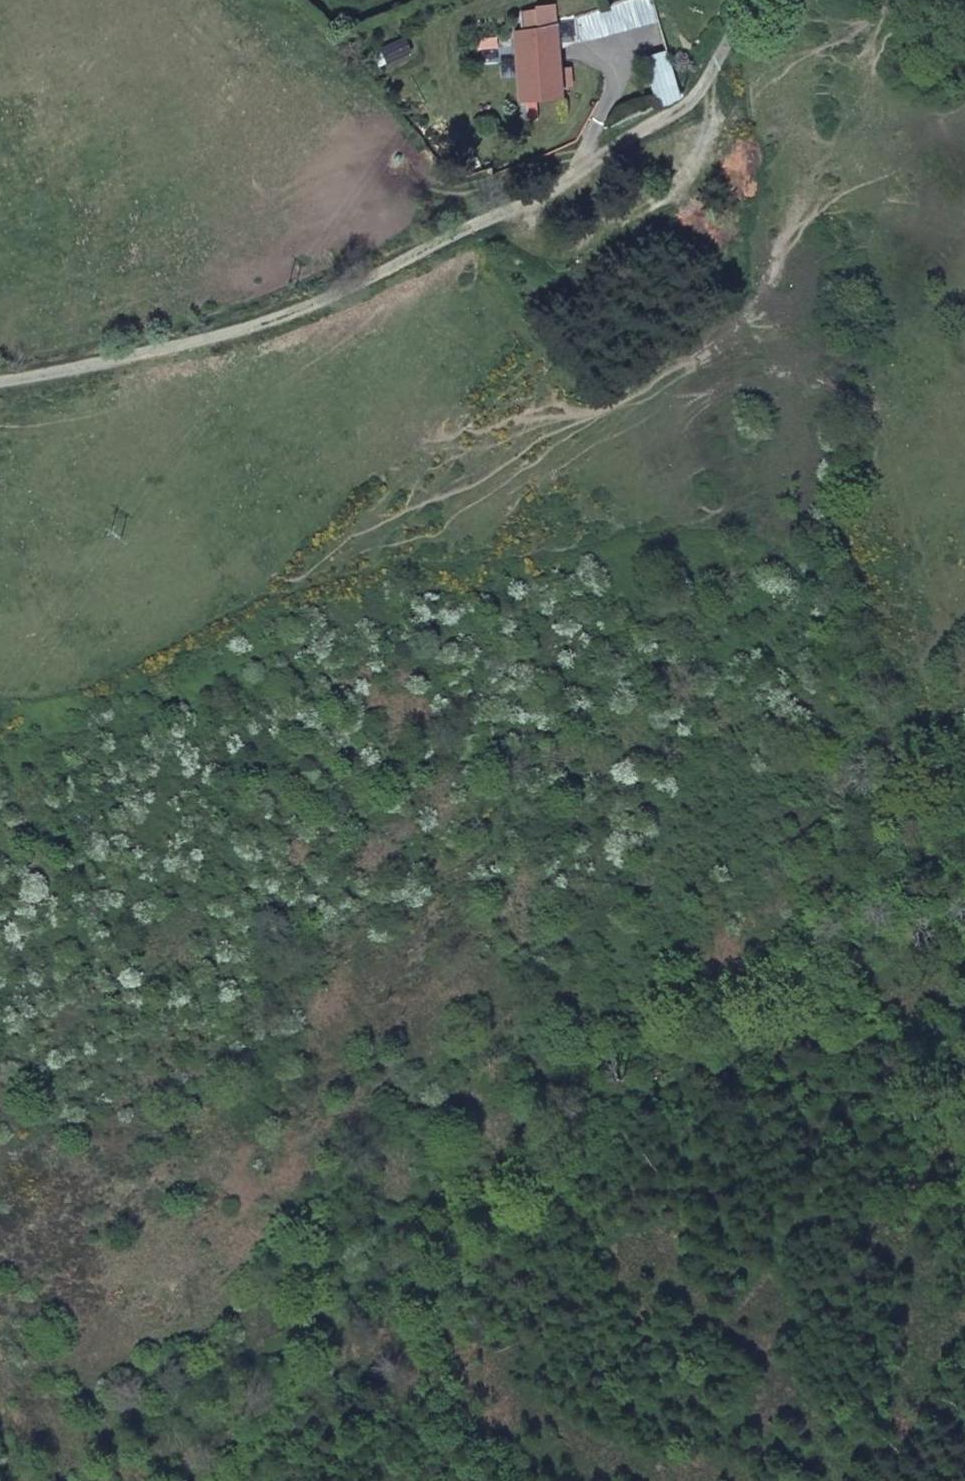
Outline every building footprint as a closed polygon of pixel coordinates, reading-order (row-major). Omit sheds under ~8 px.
[(520,98),(556,89),(555,34),(577,31),(573,9),(553,14),(551,0),(537,0),(532,1),(535,20),(519,23),(508,25),(520,98)] [(639,23),(637,0),(628,0),(573,9),(577,31),(639,23)] [(665,20),(658,0),(637,0),(639,23),(665,20)] [(517,4),(519,23),(535,20),(532,1),(517,4)]
